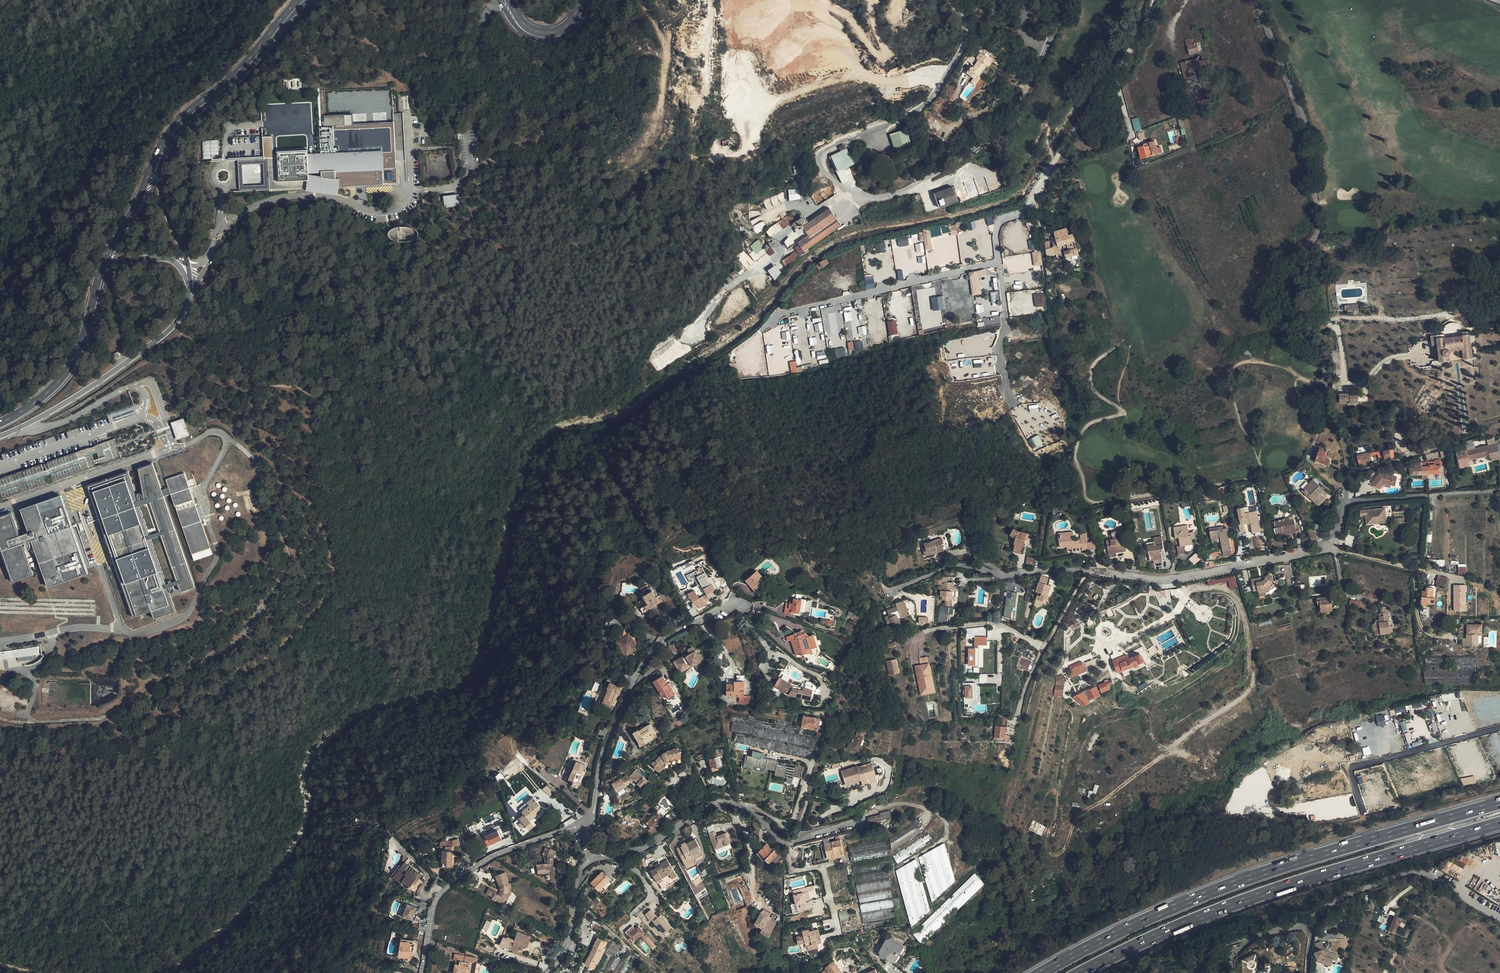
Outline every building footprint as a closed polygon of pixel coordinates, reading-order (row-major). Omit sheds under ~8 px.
[(1159,38),(1161,50),(1170,48),(1167,36),(1159,38)] [(981,51),(987,45),(982,40),(977,46),(981,51)] [(1199,52),(1196,44),(1195,44),(1188,46),(1191,55),(1199,52)] [(966,73),(973,78),(975,79),(977,76),(986,66),(988,67),(992,62),(980,53),(976,59),(977,60),(972,67),(969,68),(966,73)] [(1211,76),(1208,60),(1202,61),(1202,59),(1192,61),(1194,68),(1196,77),(1196,79),(1211,76)] [(1178,64),(1180,71),(1194,68),(1192,61),(1178,64)] [(1182,80),(1196,77),(1194,68),(1180,71),(1182,80)] [(975,79),(973,78),(970,82),(975,86),(980,79),(977,76),(975,79)] [(1133,117),(1137,132),(1144,131),(1140,116),(1133,117)] [(396,159),(394,127),(347,129),(347,118),(326,118),(327,129),(319,129),(319,157),(306,157),(306,151),(274,150),(274,155),(271,155),(271,136),(261,136),(261,158),(265,158),(265,191),(306,192),(306,186),(312,186),(312,190),(382,191),(382,175),(396,175),(396,167),(391,167),(391,159),(396,159)] [(396,167),(406,168),(404,119),(395,119),(394,127),(396,159),(391,159),(391,167),(396,167)] [(907,129),(890,134),(895,151),(912,146),(907,129)] [(218,140),(202,141),(203,160),(218,159),(218,140)] [(1154,155),(1158,154),(1156,148),(1159,147),(1157,142),(1150,144),(1151,147),(1154,155)] [(1142,159),(1154,155),(1151,147),(1143,149),(1142,147),(1138,149),(1142,159)] [(830,157),(842,183),(849,180),(844,169),(854,164),(847,148),(830,157)] [(234,159),(234,188),(263,189),(264,159),(234,159)] [(1084,191),(1081,184),(1075,186),(1078,194),(1084,191)] [(954,187),(934,194),(939,208),(959,201),(954,187)] [(800,199),(799,189),(789,191),(790,201),(800,199)] [(444,207),(459,206),(458,194),(443,196),(444,207)] [(772,204),(785,201),(783,194),(770,196),(772,204)] [(803,227),(808,235),(810,238),(836,219),(829,209),(803,227)] [(766,240),(768,244),(771,248),(776,245),(770,237),(795,222),(793,219),(790,214),(765,230),(770,237),(766,240)] [(801,218),(795,222),(798,227),(805,223),(801,218)] [(797,243),(799,245),(803,252),(841,225),(836,219),(810,238),(808,235),(797,243)] [(756,232),(765,227),(762,221),(752,226),(754,231),(756,231),(756,232)] [(974,221),(967,223),(968,230),(976,229),(974,221)] [(738,226),(736,222),(730,225),(734,232),(744,232),(743,226),(738,226)] [(389,242),(416,239),(414,227),(387,230),(389,242)] [(929,228),(922,230),(926,250),(933,249),(929,228)] [(1068,229),(1056,232),(1056,237),(1052,238),(1054,248),(1060,247),(1060,246),(1059,241),(1067,238),(1070,237),(1069,234),(1068,229)] [(750,238),(748,235),(740,240),(742,243),(750,238)] [(897,238),(899,247),(909,245),(907,236),(897,238)] [(788,246),(792,242),(788,238),(784,242),(788,246)] [(884,242),(865,244),(866,254),(885,252),(884,242)] [(924,249),(922,243),(915,245),(916,251),(924,249)] [(771,248),(768,244),(763,247),(769,256),(779,250),(776,245),(771,248)] [(797,251),(799,255),(803,252),(799,245),(795,248),(797,251)] [(1081,256),(1079,249),(1070,251),(1065,252),(1066,258),(1081,256)] [(785,266),(800,257),(799,255),(797,251),(782,261),(785,266)] [(1033,266),(1042,265),(1041,251),(1032,252),(1033,266)] [(776,265),(767,270),(773,279),(782,274),(776,265)] [(985,269),(968,272),(972,296),(982,294),(979,277),(987,276),(985,269)] [(873,276),(865,276),(866,289),(874,288),(873,276)] [(925,285),(912,286),(914,313),(919,313),(916,290),(925,289),(925,285)] [(990,292),(991,301),(999,301),(998,291),(990,292)] [(943,296),(931,297),(933,311),(945,310),(943,296)] [(835,307),(822,308),(824,335),(837,333),(835,307)] [(852,320),(851,312),(844,313),(845,321),(852,320)] [(896,320),(887,321),(889,336),(898,334),(896,320)] [(816,332),(823,331),(821,323),(814,324),(816,332)] [(858,327),(858,335),(866,334),(865,326),(858,327)] [(1472,358),(1469,331),(1461,332),(1462,336),(1445,338),(1444,334),(1436,335),(1437,344),(1438,350),(1439,355),(1440,362),(1449,361),(1448,356),(1449,355),(1450,353),(1450,351),(1462,349),(1464,359),(1472,358)] [(862,340),(854,342),(855,350),(863,349),(862,340)] [(844,347),(834,349),(836,357),(845,356),(844,347)] [(818,359),(826,358),(824,351),(816,352),(818,359)] [(1350,394),(1339,394),(1339,403),(1358,403),(1358,394),(1350,394)] [(178,424),(183,437),(191,435),(187,421),(178,424)] [(1032,449),(1043,443),(1038,435),(1028,440),(1032,449)] [(5,492),(7,499),(52,484),(50,477),(55,475),(58,482),(125,459),(119,439),(51,463),(53,469),(52,469),(50,465),(49,465),(48,465),(48,466),(48,467),(49,470),(47,471),(45,465),(1,480),(3,486),(1,487),(0,483),(0,494),(5,492)] [(1473,439),(1464,442),(1466,450),(1467,451),(1475,449),(1473,439)] [(1466,450),(1456,452),(1460,468),(1468,466),(1467,461),(1489,456),(1489,457),(1491,456),(1492,460),(1499,458),(1498,455),(1499,455),(1496,445),(1488,447),(1487,447),(1487,446),(1467,451),(1466,450)] [(1326,452),(1320,449),(1315,460),(1328,465),(1330,460),(1324,457),(1326,452)] [(1393,449),(1383,451),(1385,459),(1394,457),(1393,449)] [(1370,453),(1358,456),(1360,465),(1372,462),(1370,453)] [(1410,469),(1410,475),(1422,474),(1422,480),(1427,479),(1426,474),(1442,473),(1441,460),(1436,460),(1436,461),(1422,463),(1421,459),(1416,460),(1416,463),(1414,463),(1415,465),(1410,466),(1410,469)] [(157,462),(140,468),(150,497),(151,497),(142,469),(157,464),(199,588),(186,593),(184,586),(183,586),(185,594),(201,589),(157,462)] [(132,472),(93,485),(138,618),(141,617),(142,618),(157,613),(160,620),(180,613),(172,590),(175,589),(176,592),(176,593),(177,594),(178,594),(179,594),(179,593),(180,592),(180,591),(178,588),(183,586),(184,586),(186,593),(199,588),(157,464),(142,469),(151,497),(150,497),(149,498),(147,493),(147,492),(146,492),(145,491),(144,492),(143,492),(142,493),(142,494),(142,495),(144,500),(142,500),(132,472)] [(1397,477),(1379,473),(1372,483),(1380,489),(1384,484),(1391,485),(1395,486),(1397,477)] [(170,480),(194,550),(213,544),(194,488),(201,486),(199,479),(191,482),(189,474),(170,480)] [(1313,479),(1304,489),(1310,495),(1308,496),(1318,506),(1327,496),(1326,495),(1318,487),(1319,486),(1319,485),(1313,479)] [(1327,494),(1319,486),(1318,487),(1326,495),(1327,494)] [(1310,495),(1304,489),(1302,491),(1308,497),(1308,496),(1310,495)] [(26,507),(34,531),(35,530),(27,508),(65,495),(91,571),(53,583),(38,538),(36,539),(52,585),(92,571),(66,493),(26,507)] [(65,495),(27,508),(35,530),(34,531),(31,531),(31,530),(30,530),(29,530),(28,530),(27,531),(27,532),(27,533),(25,534),(23,534),(16,512),(0,517),(0,527),(17,578),(36,572),(26,542),(27,542),(30,541),(30,542),(30,543),(31,543),(32,544),(33,544),(34,544),(34,543),(35,542),(35,541),(34,540),(36,539),(38,538),(53,583),(91,571),(65,495)] [(1131,509),(1159,506),(1158,500),(1148,501),(1148,502),(1130,503),(1131,509)] [(1185,507),(1189,506),(1188,500),(1185,501),(1185,502),(1184,502),(1184,501),(1179,501),(1179,503),(1181,503),(1182,505),(1182,506),(1182,508),(1183,508),(1183,509),(1185,509),(1185,507)] [(1238,522),(1240,531),(1244,531),(1243,524),(1248,523),(1250,523),(1251,525),(1252,533),(1261,532),(1260,531),(1260,527),(1257,515),(1255,515),(1254,511),(1249,512),(1248,509),(1243,510),(1242,508),(1238,509),(1240,522),(1238,522)] [(1386,523),(1385,508),(1368,510),(1369,515),(1366,516),(1367,520),(1371,520),(1371,522),(1382,520),(1382,523),(1386,523)] [(16,512),(23,534),(25,534),(17,510),(0,516),(0,517),(16,512)] [(1282,533),(1283,535),(1295,533),(1296,532),(1296,530),(1294,520),(1284,521),(1283,520),(1274,521),(1275,528),(1274,528),(1275,534),(1282,533)] [(1189,535),(1187,525),(1180,526),(1180,529),(1174,530),(1175,538),(1179,538),(1180,546),(1177,546),(1178,555),(1185,553),(1184,546),(1193,544),(1191,535),(1189,535)] [(1218,530),(1209,531),(1211,542),(1217,541),(1217,540),(1220,539),(1221,542),(1222,551),(1223,551),(1224,556),(1231,555),(1227,528),(1223,528),(1223,526),(1217,527),(1218,530)] [(26,542),(36,572),(17,578),(0,527),(0,531),(17,580),(38,573),(27,542),(26,542)] [(1313,527),(1307,529),(1311,541),(1316,540),(1313,527)] [(1012,552),(1021,554),(1022,546),(1023,547),(1025,540),(1025,538),(1028,538),(1029,533),(1017,531),(1013,528),(1009,534),(1015,537),(1013,544),(1014,545),(1012,552)] [(1116,552),(1126,551),(1125,546),(1125,543),(1121,544),(1121,541),(1126,540),(1125,530),(1112,532),(1113,539),(1111,539),(1112,545),(1107,546),(1108,549),(1109,549),(1110,554),(1109,554),(1109,557),(1117,556),(1116,552)] [(1073,532),(1058,533),(1060,547),(1070,546),(1070,549),(1082,547),(1088,547),(1088,542),(1087,533),(1080,534),(1081,540),(1074,540),(1073,532)] [(1164,549),(1162,538),(1157,538),(1157,537),(1153,538),(1154,542),(1150,542),(1151,545),(1147,545),(1150,563),(1154,562),(1154,566),(1163,564),(1161,551),(1159,552),(1159,549),(1164,549)] [(925,556),(944,550),(942,544),(943,543),(942,538),(924,543),(925,548),(923,549),(925,556)] [(1095,541),(1088,542),(1089,550),(1096,549),(1095,541)] [(194,550),(196,555),(214,549),(213,544),(194,550)] [(1189,559),(1194,565),(1201,559),(1195,553),(1189,559)] [(1331,556),(1306,560),(1307,568),(1332,563),(1331,556)] [(692,576),(688,578),(690,582),(698,578),(707,594),(698,598),(694,590),(688,594),(689,596),(690,597),(690,598),(692,600),(692,601),(692,602),(694,604),(695,603),(698,607),(699,608),(707,605),(704,600),(708,598),(709,599),(712,597),(712,599),(717,597),(714,591),(718,589),(712,576),(708,578),(702,567),(701,568),(701,567),(697,569),(698,571),(697,571),(696,570),(692,572),(693,574),(691,575),(692,576)] [(746,580),(757,593),(768,583),(757,570),(746,580)] [(1255,578),(1247,579),(1250,590),(1254,590),(1254,593),(1262,591),(1261,590),(1266,588),(1268,586),(1270,589),(1274,585),(1271,581),(1273,579),(1267,573),(1263,578),(1262,576),(1261,578),(1261,580),(1256,581),(1255,578)] [(1041,575),(1039,582),(1047,585),(1049,578),(1041,575)] [(1208,585),(1228,581),(1229,589),(1237,587),(1235,576),(1207,581),(1208,585)] [(1448,578),(1438,576),(1435,584),(1445,587),(1448,578)] [(935,579),(935,585),(941,585),(940,600),(945,600),(945,606),(951,606),(952,597),(952,591),(956,591),(956,586),(953,586),(953,582),(944,582),(944,583),(941,583),(941,579),(935,579)] [(1047,600),(1048,595),(1051,586),(1047,585),(1039,582),(1036,592),(1038,592),(1036,599),(1044,602),(1044,600),(1047,600)] [(1453,585),(1453,612),(1466,611),(1466,585),(1453,585)] [(1262,591),(1254,593),(1255,596),(1268,594),(1269,595),(1273,592),(1270,589),(1268,586),(1266,588),(1261,590),(1262,591)] [(640,608),(643,613),(654,607),(653,605),(656,604),(659,602),(650,587),(648,587),(641,590),(641,592),(646,602),(643,604),(644,606),(640,608)] [(1433,597),(1433,588),(1426,587),(1426,591),(1422,591),(1421,605),(1427,605),(1427,603),(1434,604),(1435,597),(1433,597)] [(1017,593),(1012,592),(1012,599),(1006,598),(1005,615),(1013,616),(1013,605),(1016,606),(1017,593)] [(1327,597),(1317,598),(1317,599),(1315,599),(1315,602),(1317,601),(1318,604),(1320,604),(1321,612),(1332,611),(1331,599),(1327,600),(1327,597)] [(798,599),(793,598),(793,601),(790,600),(790,603),(789,608),(792,609),(791,614),(801,616),(802,612),(804,599),(801,598),(801,600),(798,599)] [(1044,600),(1044,602),(1036,599),(1034,607),(1037,608),(1043,605),(1046,604),(1047,601),(1044,600)] [(894,627),(900,624),(898,619),(907,615),(905,611),(907,610),(903,600),(896,603),(897,606),(893,608),(887,610),(889,615),(884,617),(888,625),(892,623),(894,627)] [(1387,606),(1380,607),(1381,613),(1379,614),(1380,622),(1379,623),(1377,626),(1377,628),(1375,631),(1376,635),(1391,633),(1387,606)] [(952,607),(941,607),(939,621),(947,620),(948,613),(951,614),(952,607)] [(825,625),(832,626),(834,612),(828,611),(825,625)] [(685,614),(680,617),(683,622),(688,619),(685,614)] [(1372,627),(1373,631),(1375,631),(1377,628),(1377,626),(1379,623),(1380,622),(1380,620),(1377,621),(1372,627)] [(1481,625),(1467,625),(1467,635),(1466,635),(1466,638),(1463,638),(1463,646),(1478,645),(1478,634),(1481,634),(1481,625)] [(795,634),(794,633),(791,629),(786,626),(780,631),(788,636),(789,635),(795,634)] [(985,636),(985,628),(966,628),(966,636),(985,636)] [(625,656),(636,649),(634,645),(635,644),(631,637),(629,638),(624,630),(614,636),(617,640),(616,641),(625,656)] [(795,634),(789,635),(791,640),(796,655),(801,653),(802,655),(807,653),(806,650),(811,648),(812,651),(815,649),(815,647),(813,648),(809,636),(808,636),(807,634),(804,633),(801,634),(795,636),(795,634)] [(634,637),(630,635),(631,637),(635,644),(638,643),(634,637)] [(0,643),(0,651),(39,649),(39,641),(0,643)] [(1031,659),(1034,652),(1016,645),(1013,652),(1031,659)] [(979,649),(969,649),(968,666),(979,666),(979,649)] [(690,663),(692,665),(694,664),(698,669),(699,669),(703,666),(704,665),(701,660),(702,659),(699,654),(698,654),(695,650),(695,651),(690,653),(686,656),(685,654),(675,660),(681,669),(690,663)] [(1114,661),(1113,661),(1118,673),(1142,662),(1139,654),(1129,659),(1127,655),(1124,656),(1122,652),(1112,656),(1114,661)] [(920,683),(922,693),(928,692),(927,690),(933,689),(930,675),(931,675),(927,657),(919,658),(924,683),(920,683)] [(1424,672),(1424,684),(1472,683),(1471,657),(1460,658),(1460,662),(1470,662),(1470,667),(1463,667),(1463,674),(1464,674),(1464,678),(1458,678),(1458,669),(1435,669),(1435,667),(1441,667),(1441,658),(1426,658),(1426,672),(1424,672)] [(1019,668),(1028,670),(1030,664),(1031,664),(1032,662),(1022,658),(1020,664),(1019,668)] [(888,661),(891,674),(900,672),(897,659),(888,661)] [(1082,661),(1070,666),(1070,679),(1088,671),(1082,661)] [(678,670),(680,673),(692,665),(690,663),(681,669),(678,670)] [(703,666),(699,669),(702,675),(707,672),(703,666)] [(1065,676),(1056,675),(1053,696),(1062,697),(1065,676)] [(662,676),(653,681),(662,696),(665,694),(667,698),(675,694),(668,683),(667,684),(662,676)] [(810,700),(812,690),(793,685),(779,677),(774,686),(788,695),(810,700)] [(1111,679),(1098,684),(1102,692),(1108,690),(1107,686),(1113,684),(1111,679)] [(739,703),(751,703),(751,696),(744,696),(744,681),(734,681),(734,683),(731,683),(727,683),(726,696),(739,696),(739,703)] [(621,688),(610,683),(608,689),(609,689),(602,704),(609,707),(613,698),(616,700),(621,688)] [(975,683),(963,683),(964,701),(972,701),(976,700),(975,683)] [(1094,686),(1085,690),(1088,698),(1098,694),(1094,686)] [(609,689),(608,689),(605,688),(599,703),(602,704),(609,689)] [(1079,693),(1072,697),(1082,705),(1089,700),(1079,693)] [(1376,717),(1378,727),(1386,725),(1383,715),(1376,717)] [(804,716),(802,726),(817,729),(820,719),(815,718),(814,718),(806,717),(804,716)] [(1000,726),(996,726),(994,740),(1005,741),(1006,735),(1007,718),(1001,717),(1000,726)] [(731,730),(747,735),(749,727),(734,722),(731,730)] [(633,732),(640,745),(653,737),(652,735),(656,734),(650,724),(639,730),(638,729),(633,732)] [(847,748),(858,751),(866,728),(859,725),(853,743),(849,742),(847,748)] [(1369,747),(1362,748),(1364,755),(1370,754),(1369,747)] [(667,751),(661,755),(666,762),(670,759),(670,758),(669,757),(669,756),(674,756),(675,758),(681,757),(680,752),(678,752),(678,748),(672,749),(672,750),(667,751)] [(707,760),(711,772),(719,769),(718,768),(723,766),(719,754),(708,757),(709,759),(707,760)] [(658,772),(662,768),(661,766),(663,764),(663,763),(666,762),(661,755),(655,761),(654,761),(651,764),(654,766),(653,767),(658,772)] [(745,767),(747,756),(744,755),(741,768),(764,773),(765,771),(745,767)] [(745,767),(765,771),(767,760),(747,756),(745,767)] [(770,760),(768,769),(776,770),(775,773),(788,776),(787,777),(793,779),(793,777),(801,778),(803,767),(796,766),(795,768),(777,764),(777,762),(770,760)] [(576,761),(569,779),(573,780),(572,782),(578,785),(579,781),(578,780),(585,764),(576,761)] [(857,766),(842,771),(846,784),(861,779),(863,785),(877,780),(871,763),(857,767),(857,766)] [(586,765),(585,764),(578,780),(579,781),(586,765)] [(636,769),(630,775),(627,777),(626,775),(612,784),(615,789),(623,784),(624,786),(634,780),(637,783),(643,777),(636,769)] [(1461,779),(1462,786),(1476,783),(1474,775),(1461,779)] [(643,777),(637,783),(641,786),(646,780),(643,777)] [(550,795),(552,791),(545,786),(542,790),(550,795)] [(538,812),(543,808),(533,797),(527,802),(529,805),(522,811),(524,814),(519,818),(529,830),(534,825),(530,820),(529,818),(537,811),(538,812)] [(794,804),(784,801),(783,809),(793,811),(794,804)] [(529,805),(527,802),(519,808),(522,811),(529,805)] [(662,807),(656,812),(663,819),(668,813),(662,807)] [(539,813),(538,812),(537,811),(529,818),(530,820),(539,813)] [(882,814),(883,819),(891,817),(890,811),(883,813),(882,814)] [(656,812),(646,823),(650,827),(648,830),(652,833),(659,825),(658,824),(663,819),(656,812)] [(868,818),(869,823),(881,820),(880,815),(868,818)] [(1041,836),(1046,827),(1033,820),(1028,829),(1041,836)] [(756,830),(760,827),(755,821),(752,824),(756,830)] [(488,846),(502,839),(497,830),(485,835),(487,839),(485,840),(488,846)] [(715,831),(709,833),(715,849),(726,845),(730,844),(726,833),(721,835),(717,837),(716,835),(715,831)] [(897,864),(932,840),(927,833),(892,857),(897,864)] [(461,847),(458,838),(453,840),(452,841),(453,841),(453,846),(461,847)] [(682,845),(677,848),(685,865),(695,860),(694,859),(703,854),(695,839),(686,844),(685,842),(681,844),(682,845)] [(889,856),(885,839),(849,846),(852,863),(889,856)] [(844,854),(841,840),(824,844),(825,844),(828,858),(844,854)] [(446,866),(452,866),(453,841),(443,841),(440,843),(440,846),(440,850),(440,852),(442,853),(442,857),(442,866),(446,866)] [(773,850),(766,843),(759,851),(765,857),(769,861),(772,859),(775,862),(778,859),(781,856),(774,849),(773,850)] [(931,903),(955,883),(943,844),(918,858),(931,903)] [(726,845),(715,849),(717,854),(728,850),(726,845)] [(546,871),(554,870),(553,858),(556,850),(551,848),(550,849),(546,847),(543,855),(545,855),(546,863),(537,864),(538,873),(546,872),(546,871)] [(765,857),(759,851),(757,853),(763,859),(765,857)] [(399,865),(402,867),(408,859),(403,855),(403,860),(399,865)] [(1470,866),(1472,861),(1462,855),(1459,860),(1455,858),(1452,863),(1463,869),(1465,864),(1470,866)] [(780,861),(778,859),(776,862),(780,867),(783,864),(784,857),(780,861)] [(852,865),(854,874),(885,868),(890,867),(889,858),(852,865)] [(679,879),(667,859),(661,863),(662,865),(656,868),(652,870),(650,871),(662,889),(666,887),(675,882),(679,879)] [(929,911),(914,860),(896,871),(911,927),(929,911)] [(417,881),(422,874),(409,864),(405,869),(404,869),(398,870),(393,877),(402,883),(403,881),(410,886),(415,879),(417,881)] [(391,875),(393,877),(398,870),(404,869),(402,867),(399,865),(391,875)] [(896,918),(885,868),(854,874),(861,906),(864,924),(896,918)] [(491,899),(501,904),(504,899),(506,896),(507,891),(508,884),(509,884),(504,871),(494,875),(499,885),(500,892),(498,895),(494,893),(495,891),(489,888),(485,894),(492,898),(491,899)] [(602,872),(590,883),(598,891),(609,879),(602,872)] [(913,934),(923,944),(985,883),(974,873),(913,934)] [(609,879),(598,891),(601,893),(612,882),(609,879)] [(504,899),(501,904),(503,906),(509,895),(510,889),(510,884),(509,884),(508,884),(507,891),(506,896),(504,899)] [(810,900),(808,891),(793,895),(798,912),(813,909),(811,900),(810,900)] [(412,920),(417,907),(405,903),(403,908),(406,909),(403,916),(412,920)] [(651,919),(656,915),(651,909),(645,914),(650,920),(651,919)] [(839,911),(840,919),(848,918),(847,910),(839,911)] [(761,911),(755,923),(762,928),(761,931),(768,936),(775,924),(769,921),(768,922),(766,921),(769,916),(761,911)] [(671,927),(660,915),(658,917),(653,921),(664,933),(671,927)] [(1402,922),(1405,924),(1408,918),(1402,916),(1401,918),(1396,916),(1392,922),(1391,925),(1389,931),(1395,934),(1397,928),(1399,928),(1402,922)] [(601,924),(596,921),(592,928),(597,931),(601,924)] [(632,925),(625,932),(637,946),(644,939),(647,936),(638,926),(635,928),(632,925)] [(809,930),(802,931),(803,935),(800,936),(801,943),(811,941),(812,945),(821,943),(818,929),(809,931),(809,930)] [(531,936),(517,931),(514,943),(509,942),(510,939),(503,937),(499,945),(518,951),(518,949),(522,950),(525,942),(528,943),(531,936)] [(656,946),(647,936),(644,939),(652,950),(656,946)] [(608,943),(597,937),(593,946),(584,963),(595,969),(608,943)] [(890,938),(889,937),(888,939),(880,953),(880,954),(881,955),(885,957),(893,962),(894,961),(902,946),(903,945),(894,940),(890,938)] [(879,952),(880,953),(888,939),(887,938),(879,952)] [(401,940),(399,956),(412,958),(415,943),(409,943),(409,942),(401,940)] [(619,944),(613,941),(609,949),(615,952),(619,944)] [(1339,955),(1328,952),(1327,957),(1325,956),(1323,951),(1325,951),(1322,942),(1315,944),(1318,951),(1314,953),(1317,960),(1317,961),(1331,966),(1333,959),(1337,960),(1339,955)] [(619,944),(615,952),(613,956),(610,955),(608,959),(603,969),(601,972),(612,972),(627,948),(620,943),(619,944)] [(904,946),(902,946),(894,961),(895,962),(904,946)] [(627,948),(612,972),(625,972),(635,956),(627,948)] [(463,972),(470,972),(474,972),(477,958),(455,955),(455,960),(457,960),(461,961),(460,965),(456,964),(455,972),(463,972)] [(843,970),(844,971),(849,967),(839,955),(832,960),(832,961),(825,967),(826,969),(821,972),(839,972),(843,970)] [(608,959),(604,957),(599,967),(603,969),(608,959)]
